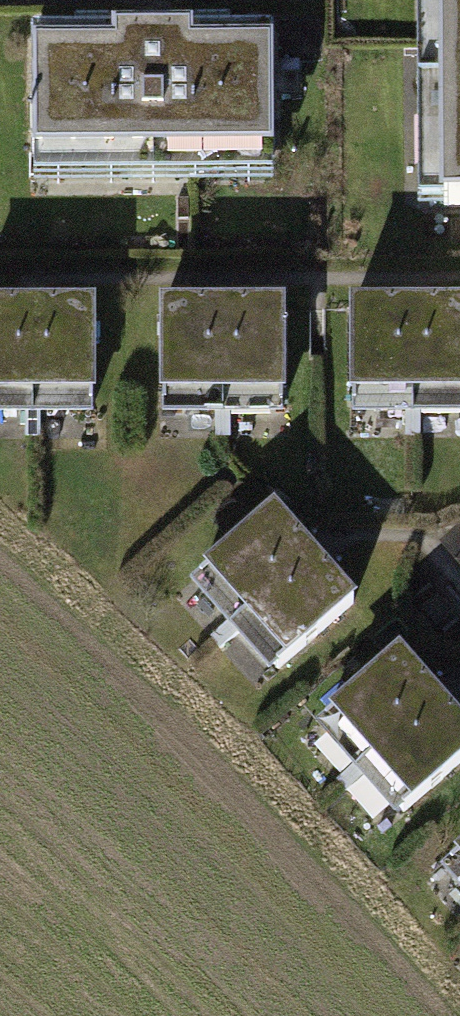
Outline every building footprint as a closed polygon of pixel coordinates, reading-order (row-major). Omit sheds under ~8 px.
[(422,209),(459,208),(459,0),(417,0),(418,46),(422,209)] [(15,38),(13,177),(270,180),(272,41),(15,38)] [(213,300),(214,420),(286,420),(285,299),(213,300)] [(136,301),(137,421),(214,420),(213,300),(136,301)] [(330,301),(331,421),(405,420),(404,300),(330,301)] [(405,420),(459,420),(459,300),(404,300),(405,420)] [(24,424),(23,303),(0,304),(0,424),(24,424)] [(23,303),(24,424),(97,423),(96,303),(23,303)] [(269,514),(171,599),(213,647),(311,561),(269,514)] [(311,561),(213,647),(257,697),(355,612),(311,561)] [(393,652),(297,740),(340,787),(436,698),(393,652)] [(340,787),(384,836),(459,766),(459,724),(436,698),(340,787)] [(421,886),(459,929),(459,850),(421,886)]
